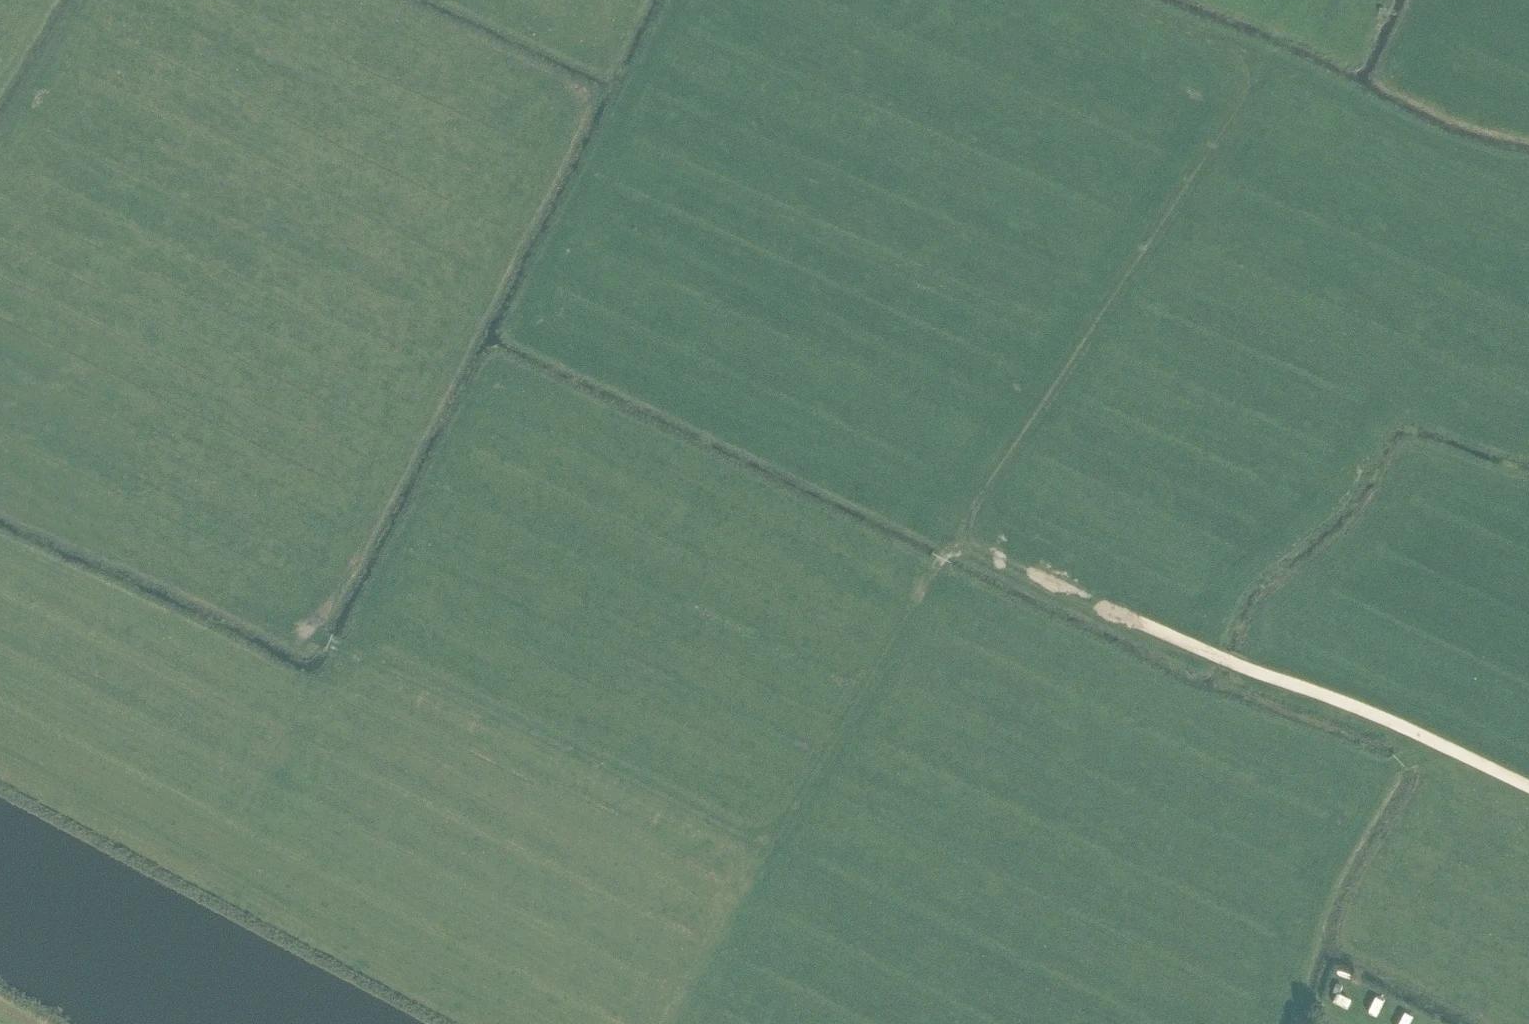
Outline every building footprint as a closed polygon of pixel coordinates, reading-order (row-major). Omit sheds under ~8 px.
[(1333,987),(1342,992),(1351,977),(1342,972),(1333,987)] [(1387,1023),(1395,1008),(1385,1003),(1377,1019),(1387,1023)]
